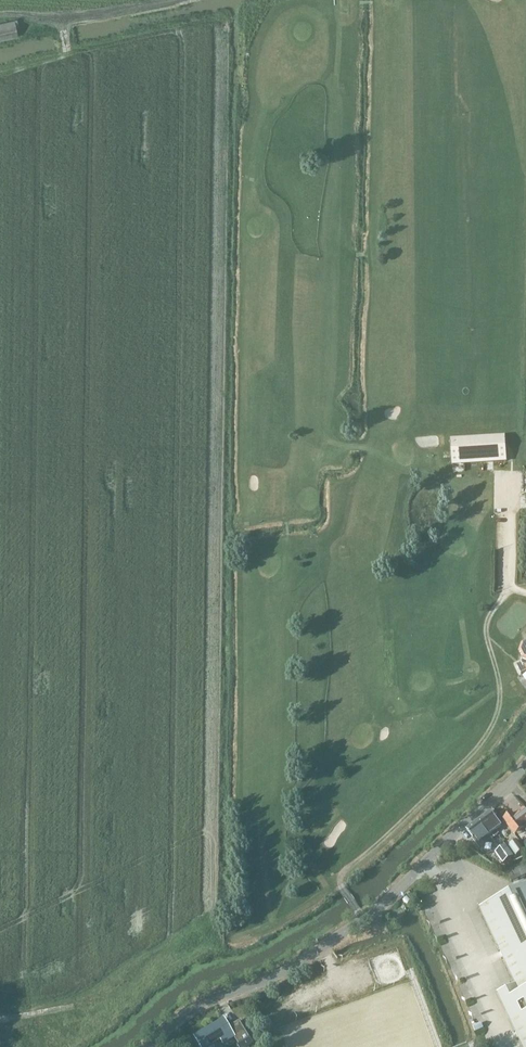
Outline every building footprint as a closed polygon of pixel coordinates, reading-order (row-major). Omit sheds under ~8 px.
[(18,36),(15,20),(0,23),(0,40),(18,36)] [(506,448),(487,449),(488,461),(506,460),(506,448)] [(420,495),(416,498),(424,508),(428,505),(420,495)] [(416,511),(418,518),(427,515),(426,509),(416,511)] [(523,649),(520,658),(523,664),(518,666),(521,674),(525,672),(525,648),(523,649)] [(374,735),(378,739),(389,730),(384,725),(374,735)] [(525,829),(525,831),(525,812),(523,808),(514,815),(512,813),(503,820),(515,836),(525,829)] [(501,827),(497,822),(497,821),(490,811),(480,819),(487,828),(483,831),(486,835),(488,834),(489,835),(501,827)] [(479,842),(489,835),(488,834),(486,835),(483,831),(487,828),(480,819),(467,829),(473,838),(475,837),(479,842)] [(516,856),(524,850),(517,841),(509,847),(516,856)] [(503,864),(514,856),(506,845),(495,853),(503,864)] [(525,876),(525,862),(506,871),(512,883),(525,876)] [(479,907),(518,989),(509,993),(511,998),(502,1002),(523,1046),(525,1046),(525,885),(479,907)] [(228,1027),(223,1019),(194,1038),(199,1046),(206,1046),(231,1032),(238,1044),(236,1045),(238,1046),(248,1046),(251,1045),(247,1038),(248,1038),(238,1021),(228,1027)] [(470,1025),(472,1031),(481,1028),(479,1021),(470,1025)]
